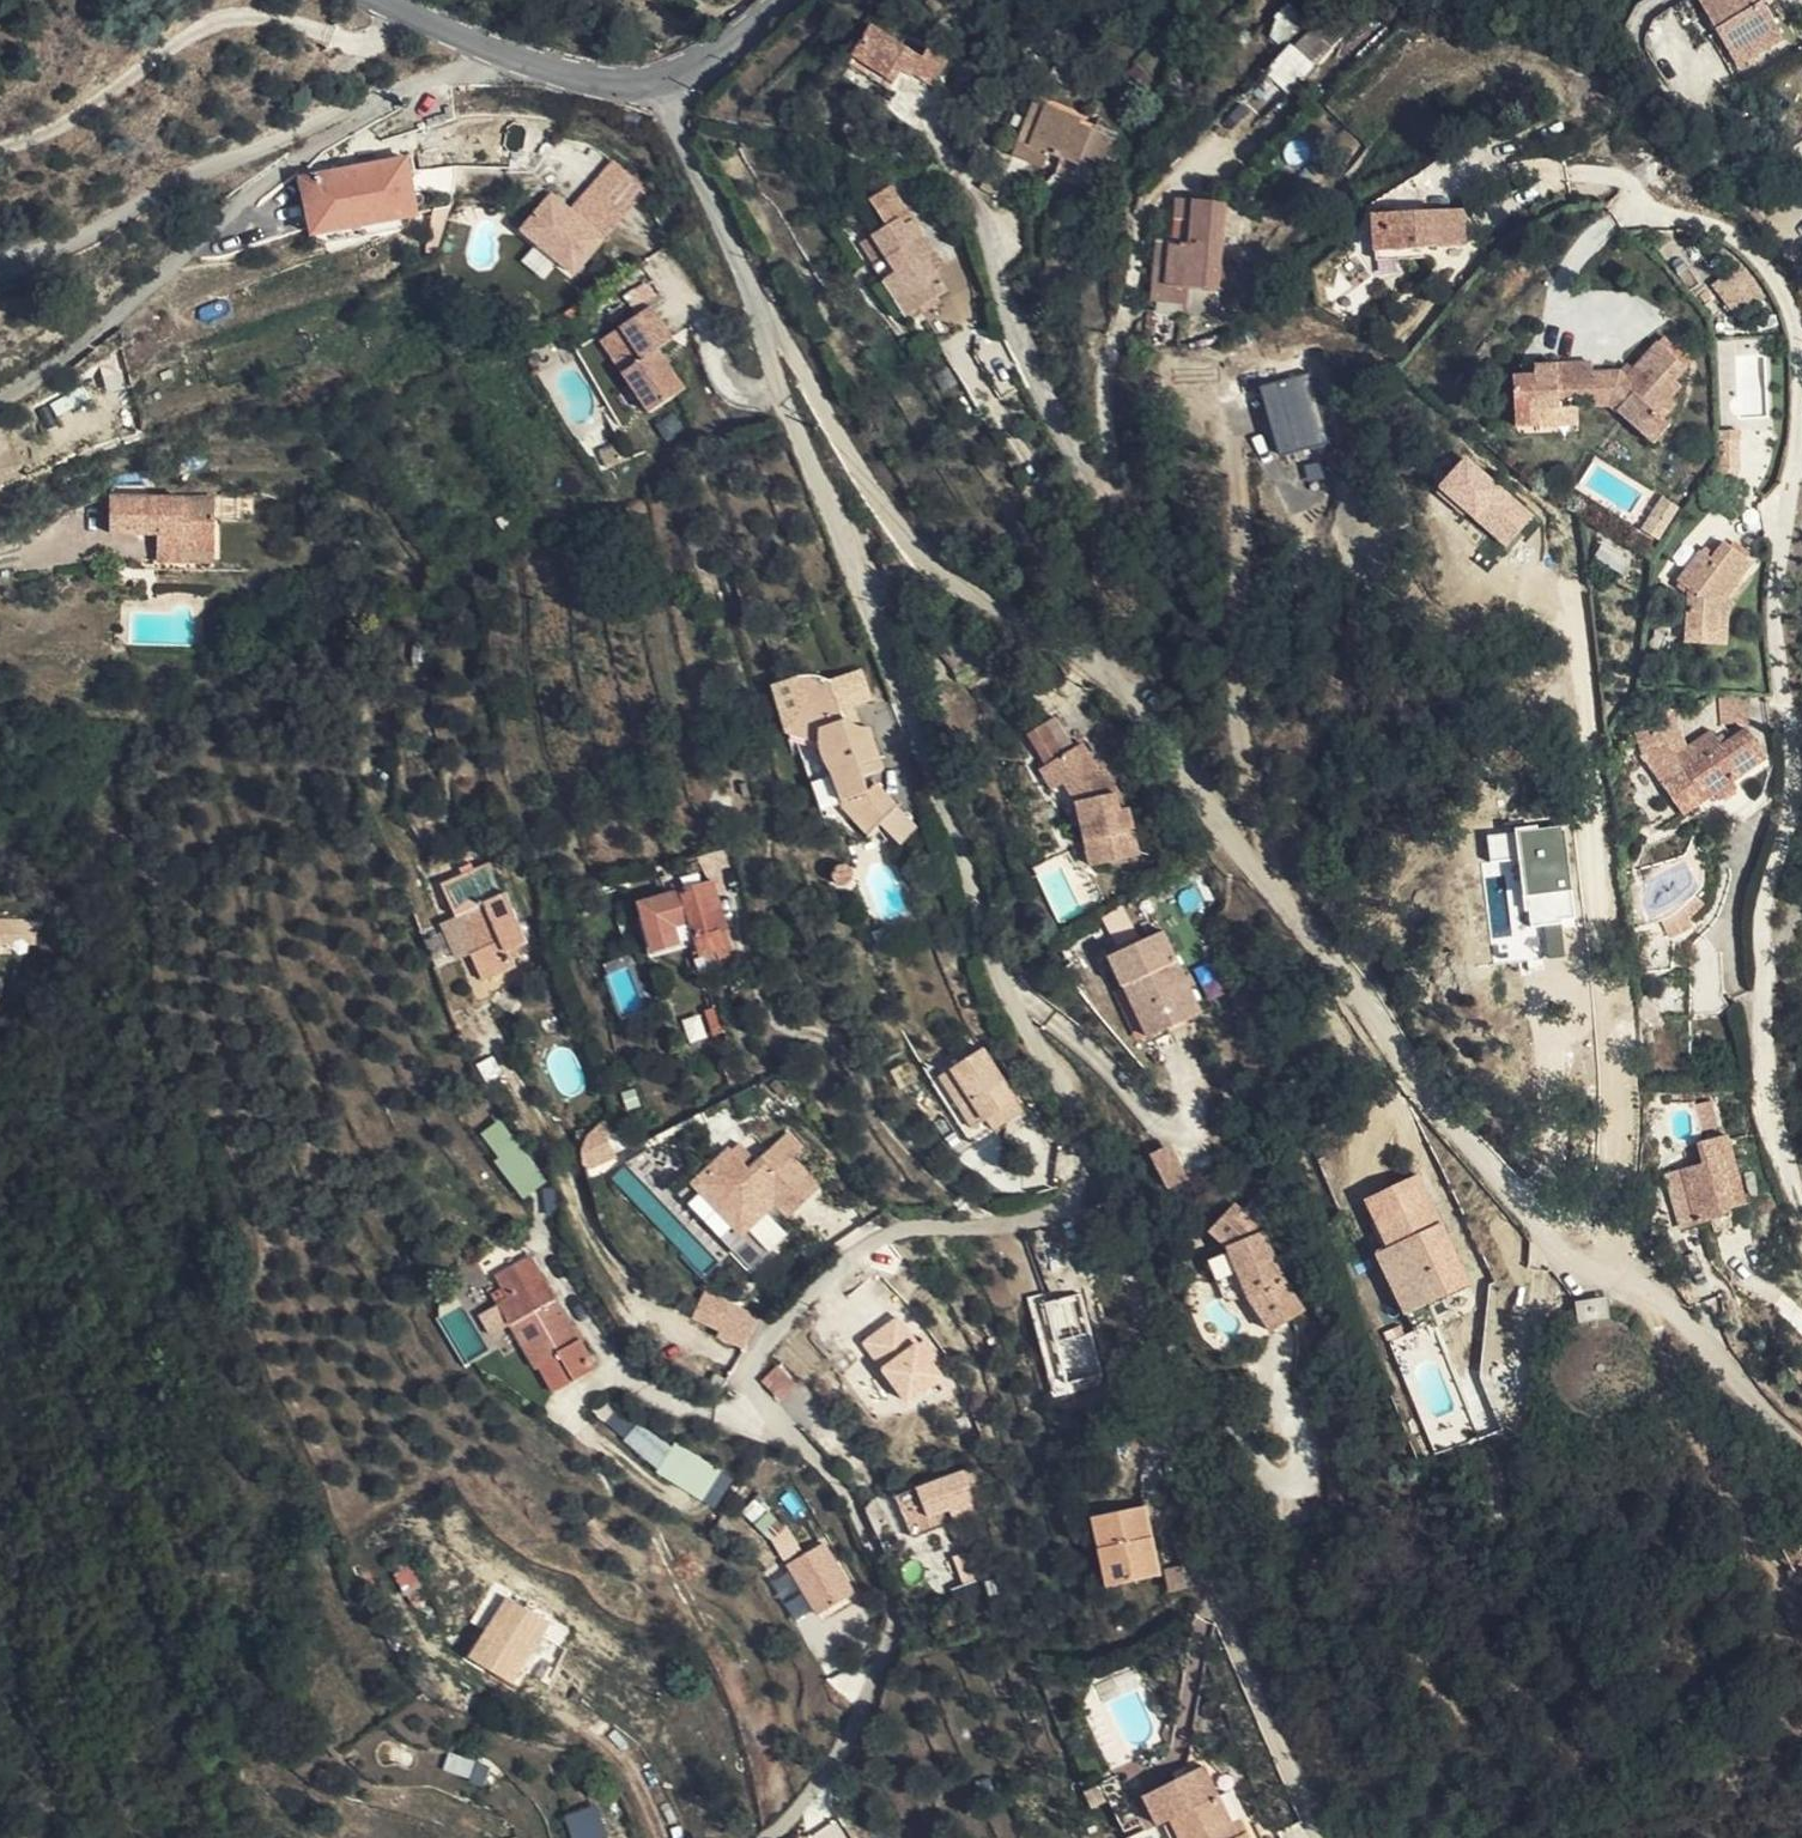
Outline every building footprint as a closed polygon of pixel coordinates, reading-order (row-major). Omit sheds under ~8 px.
[(1675,9),(1709,65),(1756,38),(1733,0),(1670,0),(1675,9)] [(1265,71),(1287,92),(1344,34),(1322,13),(1265,71)] [(829,68),(869,88),(879,67),(909,81),(923,54),(902,45),(896,55),(847,30),(829,68)] [(1010,136),(1029,100),(1018,95),(992,147),(1020,162),(1027,146),(1010,136)] [(1063,115),(1029,100),(1010,136),(1027,146),(1078,173),(1095,140),(1060,124),(1063,115)] [(405,149),(405,142),(403,142),(402,144),(391,147),(393,153),(312,170),(313,172),(325,227),(334,226),(338,232),(341,232),(345,233),(350,234),(355,232),(360,226),(363,221),(363,218),(400,209),(414,206),(401,150),(405,149)] [(1737,165),(1737,180),(1751,180),(1751,165),(1737,165)] [(403,223),(400,209),(363,218),(363,221),(360,226),(355,232),(350,234),(345,233),(341,232),(338,232),(334,226),(325,227),(313,172),(301,175),(312,225),(314,231),(320,241),(403,223)] [(552,184),(523,219),(576,263),(605,229),(552,184)] [(1217,192),(1168,185),(1161,231),(1138,228),(1133,288),(1147,290),(1148,275),(1171,278),(1206,281),(1217,192)] [(1453,207),(1424,211),(1427,237),(1456,235),(1453,207)] [(1427,237),(1424,211),(1364,219),(1369,257),(1416,249),(1415,238),(1427,237)] [(878,258),(896,242),(879,222),(861,239),(878,258)] [(911,257),(896,242),(878,258),(863,273),(873,284),(903,318),(905,320),(915,310),(930,296),(903,266),(911,257)] [(1147,290),(1170,292),(1171,278),(1148,275),(1147,290)] [(1171,278),(1170,292),(1168,307),(1203,310),(1206,281),(1171,278)] [(649,291),(648,292),(599,324),(645,394),(680,370),(653,331),(665,323),(669,320),(649,291)] [(1679,360),(1651,338),(1618,374),(1613,369),(1587,370),(1586,359),(1530,362),(1530,373),(1507,373),(1510,422),(1533,422),(1533,405),(1605,400),(1644,441),(1664,420),(1657,412),(1670,400),(1664,394),(1674,383),(1666,375),(1679,360)] [(1308,374),(1260,387),(1279,455),(1326,443),(1308,374)] [(623,444),(617,428),(598,436),(604,451),(623,444)] [(1534,516),(1468,456),(1439,487),(1506,547),(1534,516)] [(155,549),(212,549),(213,502),(107,500),(107,536),(147,536),(147,529),(155,529),(155,536),(155,549)] [(1752,559),(1721,536),(1706,554),(1699,547),(1673,578),(1687,589),(1688,629),(1720,631),(1720,598),(1752,559)] [(212,564),(212,549),(155,549),(155,564),(212,564)] [(212,576),(212,564),(155,564),(154,575),(212,576)] [(431,645),(410,644),(409,681),(430,682),(431,645)] [(857,671),(828,682),(839,710),(868,699),(857,671)] [(839,710),(828,682),(825,679),(821,677),(816,677),(807,676),(798,677),(801,686),(802,692),(803,698),(803,704),(799,712),(793,726),(823,734),(820,745),(819,748),(821,756),(831,779),(843,813),(848,817),(869,837),(879,825),(897,808),(876,786),(868,793),(859,767),(880,759),(872,740),(872,730),(857,726),(850,723),(845,718),(841,714),(839,710)] [(1641,722),(1655,748),(1671,736),(1678,732),(1666,714),(1641,722)] [(1684,756),(1668,768),(1690,804),(1716,787),(1724,795),(1739,785),(1732,777),(1766,751),(1741,718),(1720,734),(1711,722),(1677,745),(1684,756)] [(1063,767),(1088,753),(1070,723),(1046,736),(1049,774),(1063,767)] [(823,734),(793,726),(786,735),(820,745),(823,734)] [(1655,748),(1668,768),(1684,756),(1677,745),(1671,736),(1655,748)] [(1097,748),(1088,753),(1063,767),(1073,786),(1090,814),(1106,875),(1151,862),(1142,815),(1134,817),(1128,800),(1131,798),(1117,774),(1114,776),(1097,748)] [(1073,786),(1063,767),(1049,774),(1059,793),(1073,786)] [(916,829),(897,808),(879,825),(898,846),(916,829)] [(1518,859),(1524,926),(1576,921),(1567,824),(1487,831),(1490,862),(1518,859)] [(847,856),(843,854),(839,853),(834,854),(830,857),(829,863),(829,868),(834,873),(838,874),(842,873),(847,870),(849,867),(849,864),(849,860),(847,856)] [(527,945),(518,925),(500,884),(509,879),(500,858),(474,870),(461,876),(442,886),(455,917),(464,913),(480,950),(471,954),(484,982),(516,967),(509,952),(527,945)] [(458,869),(461,876),(474,870),(470,863),(458,869)] [(518,925),(527,921),(509,879),(500,884),(518,925)] [(1720,899),(1713,883),(1671,910),(1684,930),(1708,917),(1704,908),(1720,899)] [(712,884),(704,886),(708,899),(715,896),(712,884)] [(708,899),(704,886),(639,905),(654,954),(680,945),(675,927),(691,922),(701,956),(718,951),(722,949),(718,936),(726,933),(715,896),(708,899)] [(1,950),(1,940),(29,942),(39,930),(42,924),(0,921),(0,950),(1,950)] [(722,949),(718,951),(724,971),(738,967),(728,933),(726,933),(718,936),(722,949)] [(1145,986),(1147,991),(1183,967),(1170,939),(1117,964),(1131,994),(1145,986)] [(1147,991),(1168,1037),(1207,1021),(1183,967),(1147,991)] [(1131,994),(1133,1000),(1147,991),(1145,986),(1131,994)] [(1147,991),(1133,1000),(1153,1044),(1168,1037),(1147,991)] [(970,1141),(1023,1109),(984,1046),(931,1078),(970,1141)] [(478,1066),(489,1087),(505,1078),(493,1058),(478,1066)] [(496,1100),(512,1090),(505,1078),(489,1087),(496,1100)] [(724,1109),(705,1121),(729,1159),(747,1147),(724,1109)] [(1745,1124),(1710,1125),(1710,1147),(1691,1149),(1697,1207),(1733,1205),(1733,1194),(1751,1193),(1745,1124)] [(600,1127),(571,1144),(590,1174),(619,1156),(600,1127)] [(753,1129),(745,1136),(758,1149),(765,1142),(753,1129)] [(787,1134),(748,1172),(789,1215),(818,1187),(791,1159),(801,1148),(787,1134)] [(1150,1152),(1165,1188),(1185,1180),(1171,1144),(1150,1152)] [(531,1172),(541,1164),(525,1145),(516,1153),(531,1172)] [(516,1153),(500,1165),(523,1192),(537,1180),(531,1172),(516,1153)] [(729,1173),(722,1167),(713,1176),(739,1202),(753,1188),(734,1169),(729,1173)] [(616,1171),(589,1177),(592,1199),(619,1193),(616,1171)] [(1396,1263),(1384,1270),(1401,1310),(1464,1280),(1417,1173),(1367,1196),(1387,1244),(1396,1263)] [(1209,1260),(1235,1298),(1240,1304),(1264,1323),(1289,1297),(1269,1277),(1237,1232),(1201,1213),(1183,1244),(1206,1255),(1209,1260)] [(1376,1249),(1384,1270),(1396,1263),(1387,1244),(1376,1249)] [(530,1256),(496,1276),(508,1298),(500,1303),(537,1371),(540,1369),(554,1395),(596,1370),(530,1256)] [(1216,1312),(1235,1298),(1209,1260),(1189,1273),(1216,1312)] [(1027,1304),(1055,1396),(1105,1381),(1078,1289),(1027,1304)] [(1576,1303),(1578,1321),(1607,1317),(1604,1299),(1576,1303)] [(460,1306),(437,1319),(461,1362),(484,1350),(460,1306)] [(737,1312),(724,1333),(745,1346),(758,1325),(737,1312)] [(1648,1383),(1648,1378),(1648,1368),(1647,1356),(1643,1346),(1638,1337),(1629,1328),(1618,1321),(1611,1318),(1607,1317),(1578,1321),(1569,1328),(1561,1336),(1553,1347),(1551,1355),(1549,1365),(1550,1375),(1551,1383),(1556,1394),(1563,1403),(1570,1409),(1572,1411),(1582,1415),(1593,1418),(1603,1418),(1613,1416),(1626,1411),(1634,1405),(1643,1394),(1648,1383)] [(896,1318),(862,1341),(909,1411),(950,1383),(934,1359),(939,1356),(926,1337),(914,1345),(896,1318)] [(777,1367),(762,1382),(776,1396),(791,1382),(777,1367)] [(602,1420),(619,1437),(634,1423),(617,1406),(602,1420)] [(619,1455),(719,1500),(732,1471),(632,1426),(619,1455)] [(932,1530),(954,1522),(984,1511),(969,1468),(916,1488),(932,1530)] [(1145,1506),(1091,1517),(1106,1587),(1160,1575),(1145,1506)] [(772,1534),(781,1554),(796,1548),(788,1528),(772,1534)] [(826,1542),(787,1565),(817,1616),(855,1593),(826,1542)] [(409,1565),(394,1575),(431,1632),(445,1622),(409,1565)] [(787,1568),(769,1577),(791,1620),(809,1611),(787,1568)] [(1000,1577),(985,1583),(989,1596),(1004,1591),(1000,1577)] [(972,1583),(958,1588),(968,1617),(981,1611),(972,1583)] [(498,1613),(505,1602),(489,1592),(472,1618),(489,1629),(498,1613)] [(526,1631),(537,1614),(509,1597),(505,1602),(498,1613),(526,1631)] [(525,1633),(526,1631),(498,1613),(489,1629),(472,1657),(499,1676),(505,1666),(525,1633)] [(532,1637),(536,1640),(548,1621),(537,1614),(526,1631),(525,1633),(532,1637)] [(512,1671),(532,1637),(525,1633),(505,1666),(512,1671)] [(684,1710),(690,1725),(706,1718),(700,1703),(684,1710)] [(330,1739),(323,1745),(336,1760),(343,1753),(330,1739)] [(476,1762),(450,1753),(443,1769),(471,1779),(476,1762)] [(1230,1823),(1203,1766),(1144,1795),(1158,1824),(1172,1818),(1181,1837),(1250,1837),(1246,1831),(1236,1835),(1230,1823)] [(588,1808),(599,1837),(607,1837),(595,1805),(588,1808)] [(588,1808),(571,1815),(579,1837),(599,1837),(588,1808)] [(1240,1818),(1230,1823),(1236,1835),(1246,1831),(1240,1818)]
